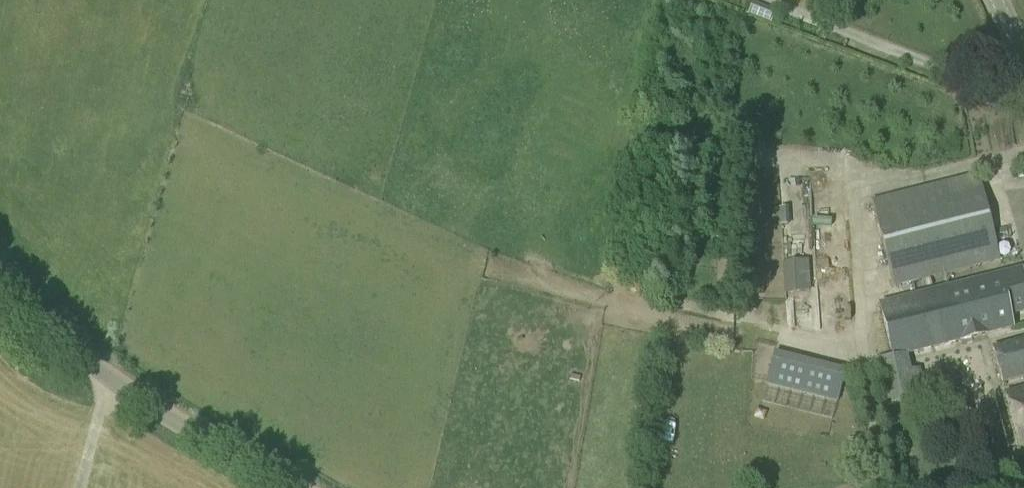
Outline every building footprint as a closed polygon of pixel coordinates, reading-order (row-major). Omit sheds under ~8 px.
[(764,7),(753,2),(748,14),(759,18),(764,7)] [(893,287),(960,270),(979,265),(995,262),(1020,255),(998,168),(870,201),(893,287)] [(788,233),(795,252),(807,248),(799,228),(788,233)] [(780,267),(783,281),(805,277),(802,262),(780,267)] [(906,353),(1012,326),(1010,316),(1023,312),(1023,287),(1020,271),(915,298),(917,308),(884,316),(894,356),(874,361),(884,408),(927,399),(920,368),(910,370),(906,353)] [(830,320),(829,288),(814,289),(815,321),(830,320)] [(989,349),(999,385),(1023,378),(1023,340),(989,349)] [(836,403),(845,369),(774,352),(765,386),(836,403)] [(1023,447),(1023,391),(1002,397),(1016,449),(1023,447)]
